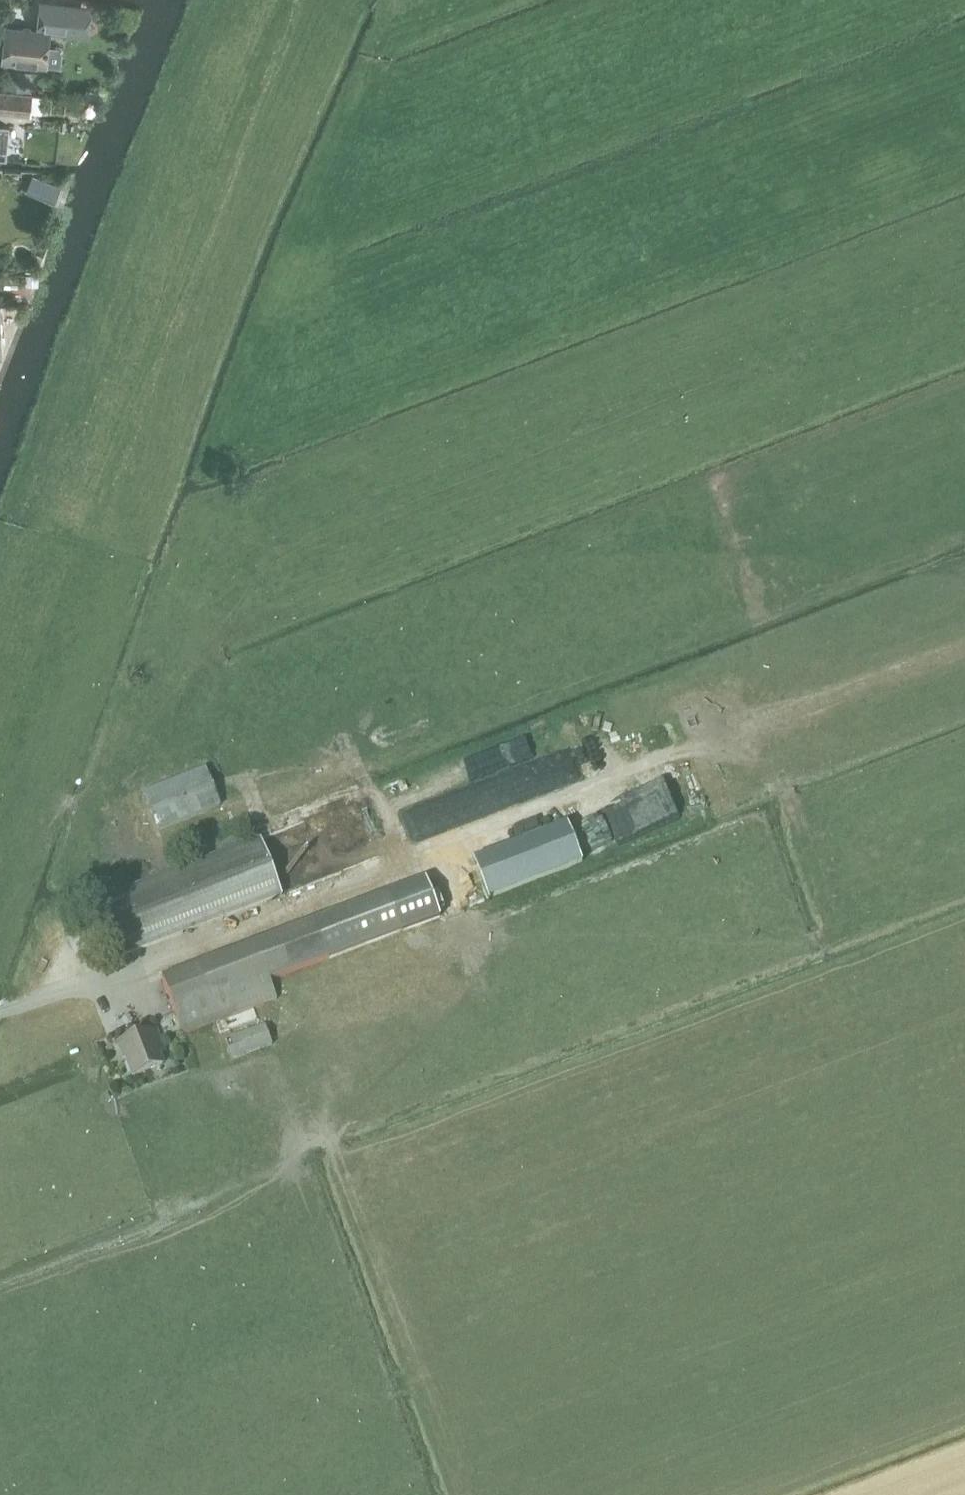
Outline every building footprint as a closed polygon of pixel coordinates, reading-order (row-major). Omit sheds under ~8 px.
[(5,25),(2,60),(48,64),(51,33),(66,34),(90,36),(92,7),(40,2),(37,28),(5,25)] [(32,91),(32,81),(6,79),(5,89),(32,91)] [(32,94),(0,91),(0,112),(31,115),(32,94)] [(6,158),(9,126),(0,125),(0,157),(6,158)] [(33,176),(28,187),(57,199),(62,188),(33,176)] [(159,830),(221,806),(206,768),(145,793),(159,830)] [(113,958),(284,894),(262,838),(92,902),(113,958)] [(163,978),(175,1010),(184,1034),(277,999),(271,981),(343,954),(403,932),(388,894),(328,917),(314,923),(313,921),(256,943),(163,978)] [(265,1025),(227,1039),(234,1060),(273,1045),(265,1025)] [(133,1076),(164,1064),(160,1053),(166,1051),(157,1029),(122,1043),(131,1065),(129,1066),(133,1076)]
